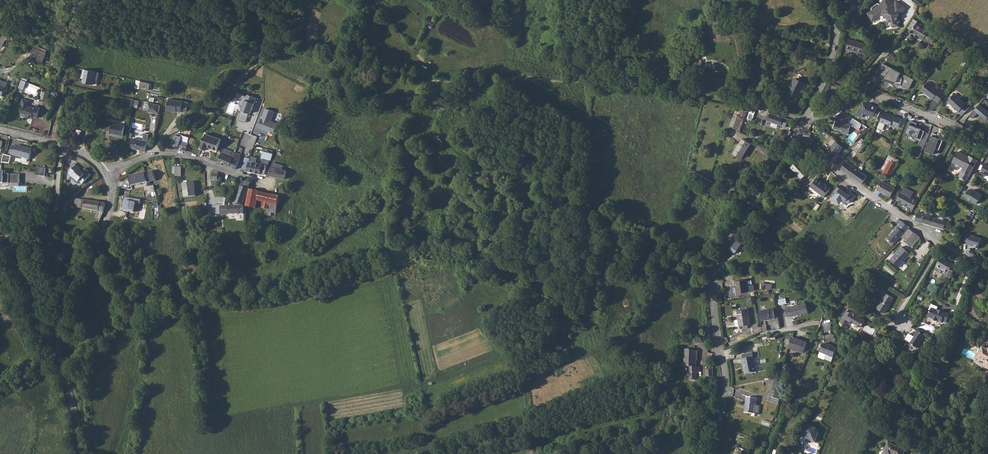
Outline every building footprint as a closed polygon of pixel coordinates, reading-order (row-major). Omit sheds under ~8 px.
[(895,0),(893,0),(892,2),(889,0),(886,0),(879,0),(877,3),(875,1),(870,5),(868,7),(869,9),(865,12),(870,19),(880,12),(885,16),(885,17),(889,20),(890,25),(896,24),(896,21),(897,19),(894,17),(895,15),(897,11),(898,12),(903,6),(895,0)] [(911,21),(908,28),(921,36),(922,34),(925,36),(927,32),(924,30),(925,29),(921,27),(911,21)] [(846,41),(844,52),(861,55),(865,56),(868,43),(863,42),(863,44),(846,41)] [(31,54),(44,59),(48,50),(35,45),(31,54)] [(912,79),(882,62),(875,70),(883,74),(881,78),(890,81),(891,79),(899,83),(898,84),(906,88),(912,79)] [(100,72),(84,69),(83,73),(85,74),(84,79),(83,83),(97,85),(100,72)] [(22,79),(19,87),(24,89),(27,81),(22,79)] [(805,84),(796,80),(789,92),(798,96),(805,84)] [(937,89),(925,80),(918,89),(930,98),(931,97),(937,101),(943,92),(938,88),(937,89)] [(150,82),(140,81),(139,87),(149,89),(150,82)] [(48,102),(51,92),(45,90),(41,100),(48,102)] [(969,106),(952,91),(945,100),(957,110),(956,111),(962,116),(969,106)] [(248,112),(249,113),(255,97),(246,94),(246,96),(238,93),(236,99),(240,100),(237,109),(240,110),(237,120),(245,122),(248,112)] [(189,102),(169,99),(169,105),(168,105),(167,109),(173,110),(173,111),(177,111),(177,110),(182,111),(182,110),(188,110),(189,102)] [(870,114),(877,117),(880,110),(873,107),(874,104),(864,100),(861,107),(860,107),(857,115),(863,117),(865,113),(870,115),(870,114)] [(35,108),(34,109),(28,108),(29,103),(28,102),(23,101),(22,101),(21,105),(22,106),(19,117),(25,118),(31,119),(31,118),(36,120),(39,109),(35,108)] [(145,111),(156,113),(158,105),(146,102),(145,111)] [(970,115),(973,118),(978,113),(987,123),(987,112),(980,104),(970,115)] [(746,111),(736,107),(730,126),(740,130),(746,111)] [(259,127),(274,132),(279,123),(273,120),(275,112),(266,108),(259,127)] [(837,114),(833,128),(841,131),(841,132),(846,134),(849,125),(859,128),(862,123),(842,110),(837,113),(837,114)] [(903,120),(884,112),(881,121),(899,128),(903,120)] [(781,127),(782,126),(785,118),(776,115),(773,123),(781,127)] [(789,123),(790,121),(785,118),(782,126),(786,128),(788,123),(789,123)] [(122,134),(124,125),(107,121),(105,128),(110,129),(110,132),(122,134)] [(909,125),(906,134),(921,140),(925,132),(909,125)] [(238,134),(228,130),(225,139),(235,142),(238,134)] [(146,141),(147,135),(143,134),(141,140),(132,138),(130,148),(132,148),(144,151),(145,144),(146,141)] [(246,136),(240,134),(237,143),(243,145),(246,136)] [(176,135),(175,135),(171,147),(186,151),(188,144),(180,142),(181,137),(176,135)] [(218,151),(221,139),(206,135),(201,149),(208,151),(208,148),(218,151)] [(932,136),(926,153),(934,156),(940,140),(932,136)] [(197,140),(190,138),(189,139),(188,144),(195,146),(197,140)] [(844,148),(833,138),(828,143),(832,146),(829,148),(838,155),(844,148)] [(734,155),(742,160),(752,144),(743,139),(734,155)] [(862,143),(858,141),(856,142),(854,145),(851,147),(857,151),(862,143)] [(18,147),(14,146),(11,155),(30,161),(33,152),(27,150),(27,149),(18,146),(18,147)] [(235,152),(224,148),(218,162),(229,166),(233,155),(235,152)] [(965,178),(966,176),(976,158),(970,155),(968,158),(966,157),(967,155),(957,149),(951,159),(962,165),(957,174),(965,178)] [(244,157),(241,170),(247,171),(264,176),(264,174),(265,175),(266,172),(265,172),(266,166),(268,167),(271,153),(263,151),(261,158),(263,158),(261,165),(255,163),(256,159),(255,158),(251,157),(250,159),(244,157)] [(4,155),(3,162),(10,163),(11,155),(4,155)] [(233,155),(229,166),(229,167),(235,169),(236,168),(240,158),(233,155)] [(881,168),(879,171),(890,176),(897,163),(890,159),(884,169),(881,168)] [(794,160),(787,168),(799,179),(806,171),(794,160)] [(845,160),(840,167),(842,169),(847,172),(860,182),(866,174),(860,170),(845,160)] [(73,169),(69,173),(80,182),(81,182),(84,184),(92,174),(89,172),(89,171),(86,168),(84,170),(75,163),(72,167),(73,169)] [(283,165),(279,164),(273,163),(272,167),(271,167),(270,176),(285,179),(287,170),(282,169),(283,165)] [(46,169),(36,167),(36,176),(45,178),(46,169)] [(10,184),(10,181),(14,181),(14,183),(20,183),(21,176),(6,175),(6,172),(8,172),(0,171),(0,184),(10,184)] [(146,172),(130,176),(132,185),(148,182),(149,186),(151,193),(156,192),(154,185),(151,185),(150,181),(156,180),(154,171),(146,172)] [(719,176),(714,174),(711,181),(716,183),(719,176)] [(809,184),(808,186),(822,196),(828,188),(820,182),(821,181),(814,176),(809,184)] [(196,195),(194,180),(183,182),(185,196),(196,195)] [(241,206),(250,184),(242,180),(240,186),(241,187),(234,203),(233,206),(241,206)] [(878,190),(890,197),(895,188),(883,182),(878,190)] [(902,186),(895,198),(912,207),(916,199),(910,195),(912,192),(902,186)] [(278,197),(264,194),(265,188),(257,187),(254,198),(257,198),(257,202),(262,203),(261,208),(266,209),(264,216),(274,218),(278,197)] [(977,204),(982,195),(974,189),(972,191),(969,189),(965,196),(977,204)] [(836,190),(831,195),(841,203),(846,197),(836,190)] [(123,200),(117,199),(116,208),(134,212),(135,202),(140,203),(140,200),(124,196),(123,200)] [(99,202),(82,199),(77,199),(75,198),(74,207),(78,208),(88,209),(87,216),(95,217),(96,210),(97,211),(99,202)] [(228,206),(222,206),(222,208),(221,214),(242,215),(242,206),(241,206),(233,206),(228,206)] [(917,210),(914,219),(920,221),(923,212),(917,210)] [(923,212),(920,221),(942,228),(945,220),(930,215),(923,212)] [(896,230),(900,233),(901,232),(907,225),(908,225),(901,219),(897,224),(896,223),(895,224),(896,225),(894,227),(894,228),(893,230),(895,232),(896,230)] [(907,225),(901,232),(904,234),(901,237),(908,242),(910,239),(913,242),(915,240),(919,236),(907,225)] [(977,249),(981,238),(967,233),(964,242),(968,243),(967,245),(977,249)] [(900,245),(888,258),(898,267),(902,263),(900,262),(908,253),(900,245)] [(947,272),(950,274),(956,265),(953,263),(954,262),(942,255),(936,263),(948,271),(947,272)] [(738,288),(735,289),(736,296),(750,294),(755,293),(754,287),(749,287),(748,281),(738,283),(738,288)] [(886,290),(877,305),(885,309),(893,294),(886,290)] [(937,303),(930,301),(928,306),(930,307),(927,314),(932,315),(931,316),(932,318),(935,319),(937,318),(937,317),(941,319),(941,317),(945,319),(948,311),(942,308),(942,309),(936,306),(937,303)] [(805,304),(784,309),(786,317),(790,316),(791,317),(807,314),(805,304)] [(847,308),(840,319),(844,321),(842,325),(847,327),(851,319),(861,325),(865,317),(851,309),(850,310),(847,308)] [(741,326),(743,326),(747,326),(752,325),(749,309),(739,311),(741,326)] [(773,310),(758,313),(760,322),(771,320),(770,314),(774,313),(773,310)] [(927,334),(918,329),(911,344),(919,348),(927,334)] [(784,342),(781,352),(797,356),(800,346),(784,342)] [(826,354),(833,357),(837,349),(824,344),(823,343),(819,352),(820,352),(818,356),(824,358),(826,354)] [(976,357),(987,362),(984,367),(987,369),(987,350),(982,347),(976,357)] [(697,349),(690,349),(690,348),(684,348),(684,365),(687,365),(687,370),(685,372),(685,375),(686,376),(688,377),(690,379),(694,379),(695,377),(696,371),(698,371),(698,365),(695,365),(696,360),(697,360),(697,349)] [(754,357),(741,358),(742,362),(743,362),(744,373),(756,372),(754,357)] [(769,377),(766,387),(772,389),(775,376),(769,377)] [(779,403),(781,395),(775,394),(774,397),(771,396),(770,402),(779,403)] [(753,395),(748,411),(762,414),(765,406),(760,405),(762,397),(753,395)] [(804,436),(802,436),(797,449),(801,450),(804,444),(809,446),(809,447),(813,448),(817,439),(812,438),(813,435),(806,432),(804,436)] [(883,453),(904,453),(905,451),(888,443),(883,453)]
